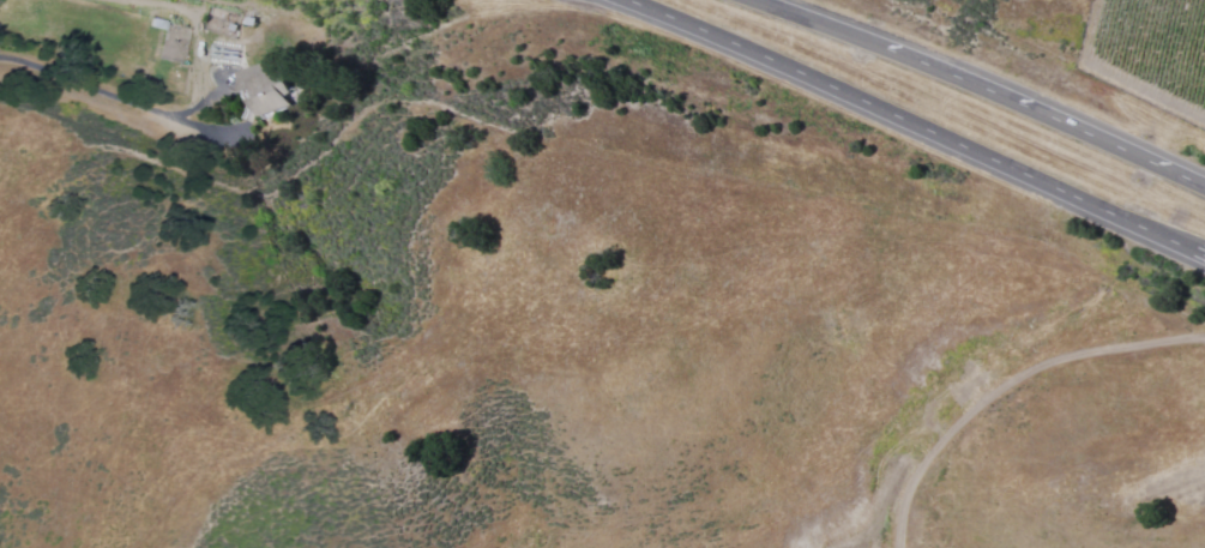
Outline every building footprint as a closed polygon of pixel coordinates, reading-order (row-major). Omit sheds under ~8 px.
[(231,72),(236,92),(242,90),(249,115),(298,102),(294,88),(287,90),(283,74),(272,77),(268,62),(231,72)]
